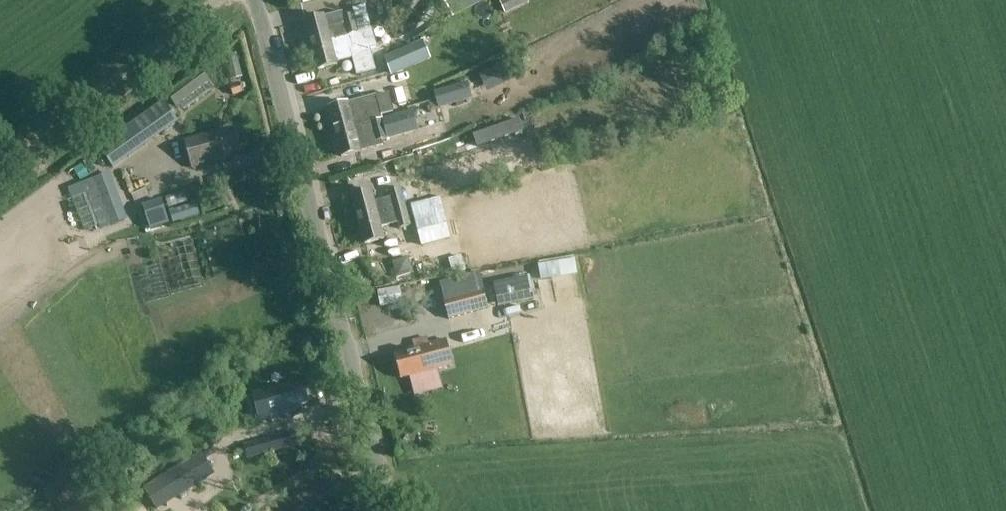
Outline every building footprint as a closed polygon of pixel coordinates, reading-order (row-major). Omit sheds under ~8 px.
[(485,0),(445,0),(453,16),(485,0)] [(519,8),(515,0),(503,0),(499,2),(505,14),(519,8)] [(304,22),(311,46),(358,33),(357,29),(358,29),(354,15),(341,19),(342,24),(327,28),(324,17),(304,22)] [(311,46),(317,71),(337,66),(336,62),(353,57),(358,75),(375,71),(370,50),(376,48),(371,30),(358,33),(311,46)] [(392,78),(431,61),(423,41),(383,58),(392,78)] [(329,72),(315,76),(318,89),(333,86),(329,72)] [(467,83),(436,92),(440,109),(472,100),(467,83)] [(328,109),(334,132),(381,121),(388,118),(395,115),(390,98),(377,102),(377,96),(328,109)] [(98,149),(113,170),(178,123),(164,101),(98,149)] [(379,147),(378,142),(418,132),(412,111),(388,118),(381,121),(334,132),(341,158),(360,152),(360,153),(379,147)] [(227,129),(186,140),(193,167),(234,157),(232,152),(240,149),(235,131),(228,133),(227,129)] [(82,183),(100,232),(127,221),(109,173),(82,183)] [(351,198),(358,222),(405,209),(406,209),(402,189),(389,192),(391,198),(375,202),(372,192),(370,192),(351,198)] [(169,209),(189,203),(186,193),(166,200),(169,209)] [(517,207),(522,229),(548,223),(544,201),(517,207)] [(196,204),(169,212),(172,225),(200,216),(196,204)] [(381,228),(397,224),(398,230),(410,227),(405,209),(358,222),(365,246),(384,240),(381,228)] [(527,264),(498,270),(480,274),(483,288),(530,278),(527,264)] [(449,320),(489,309),(483,289),(443,300),(449,320)] [(446,341),(394,354),(401,380),(452,367),(446,341)] [(294,384),(253,395),(261,423),(302,411),(300,406),(308,404),(303,385),(295,387),(294,384)] [(291,433),(245,445),(248,460),(295,447),(291,433)] [(201,455),(144,490),(156,510),(213,475),(201,455)]
